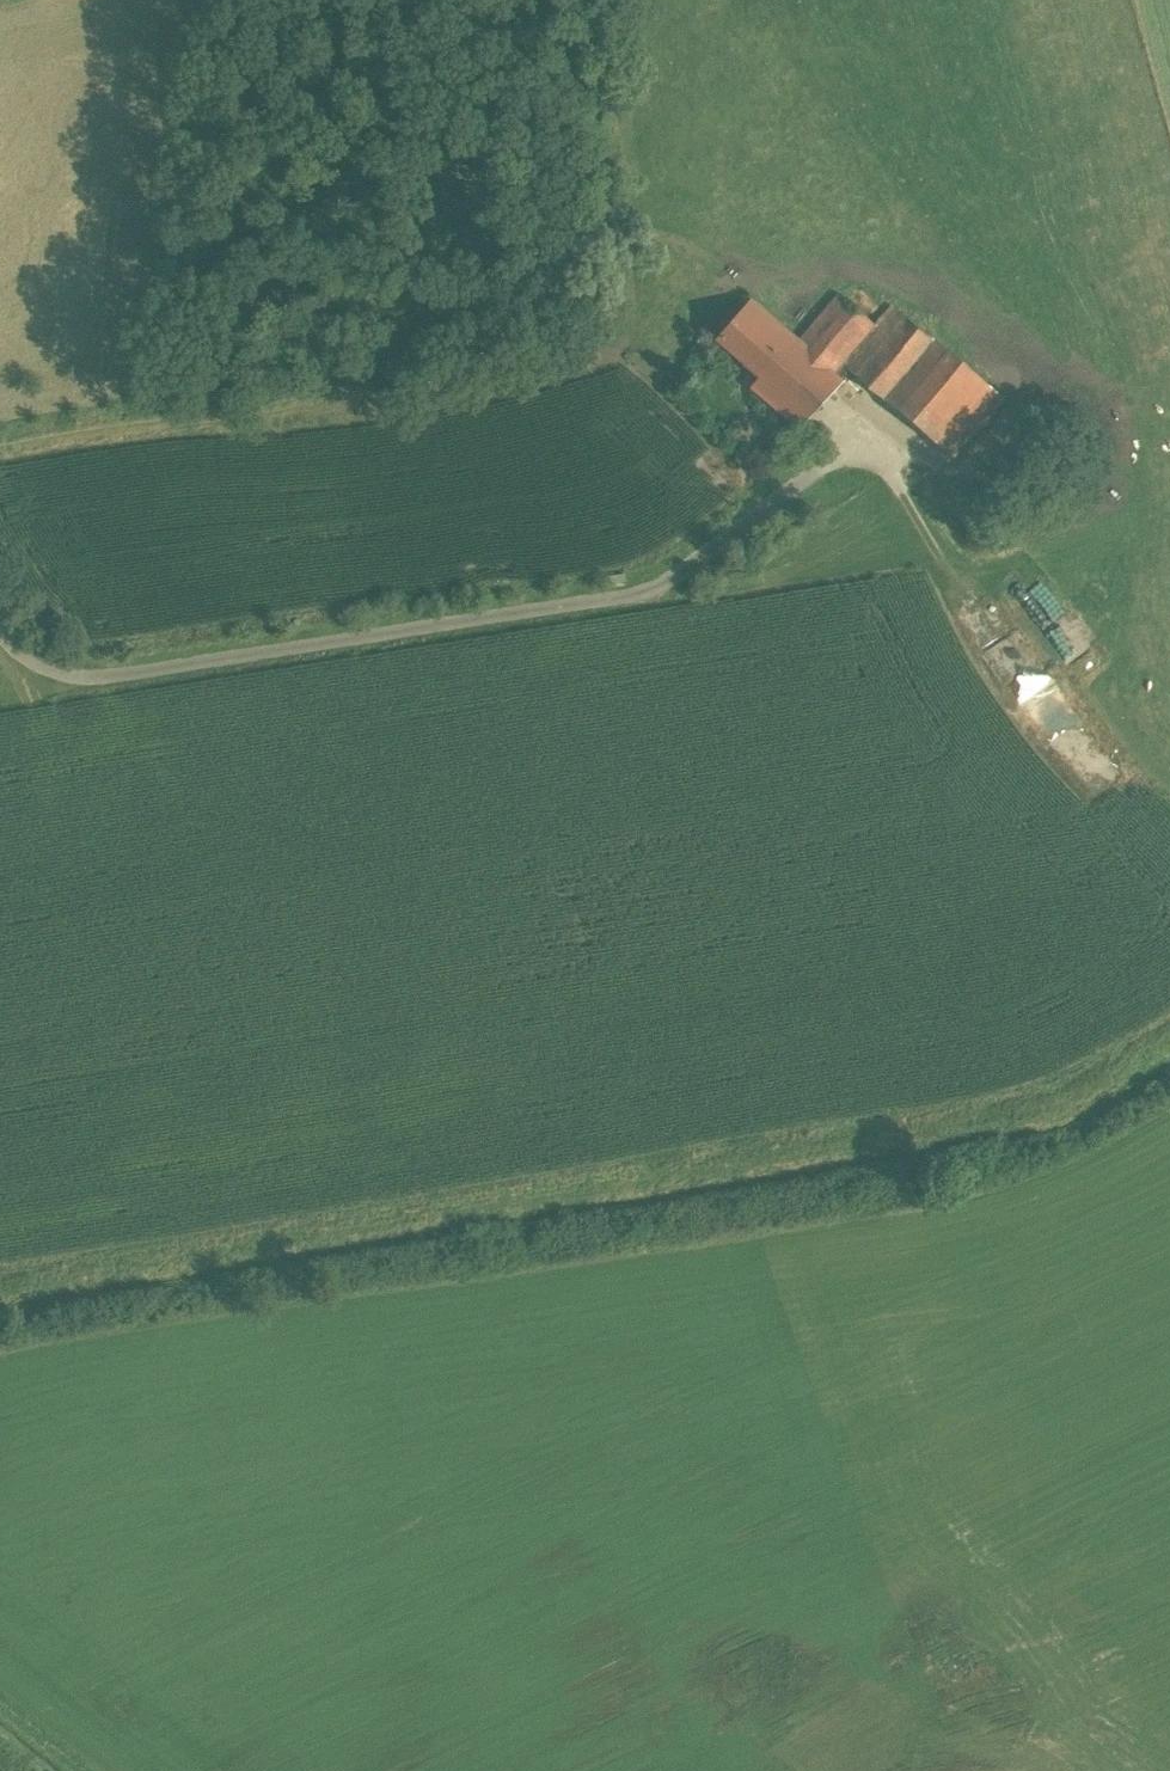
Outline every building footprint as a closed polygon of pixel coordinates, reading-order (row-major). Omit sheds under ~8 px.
[(839,294),(799,342),(800,343),(783,362),(780,360),(763,380),(761,378),(753,387),(803,429),(851,373),(956,453),(1001,399),(894,307),(877,326),(839,294)] [(718,339),(761,378),(763,380),(780,360),(783,362),(800,343),(799,342),(752,302),(718,339)]
